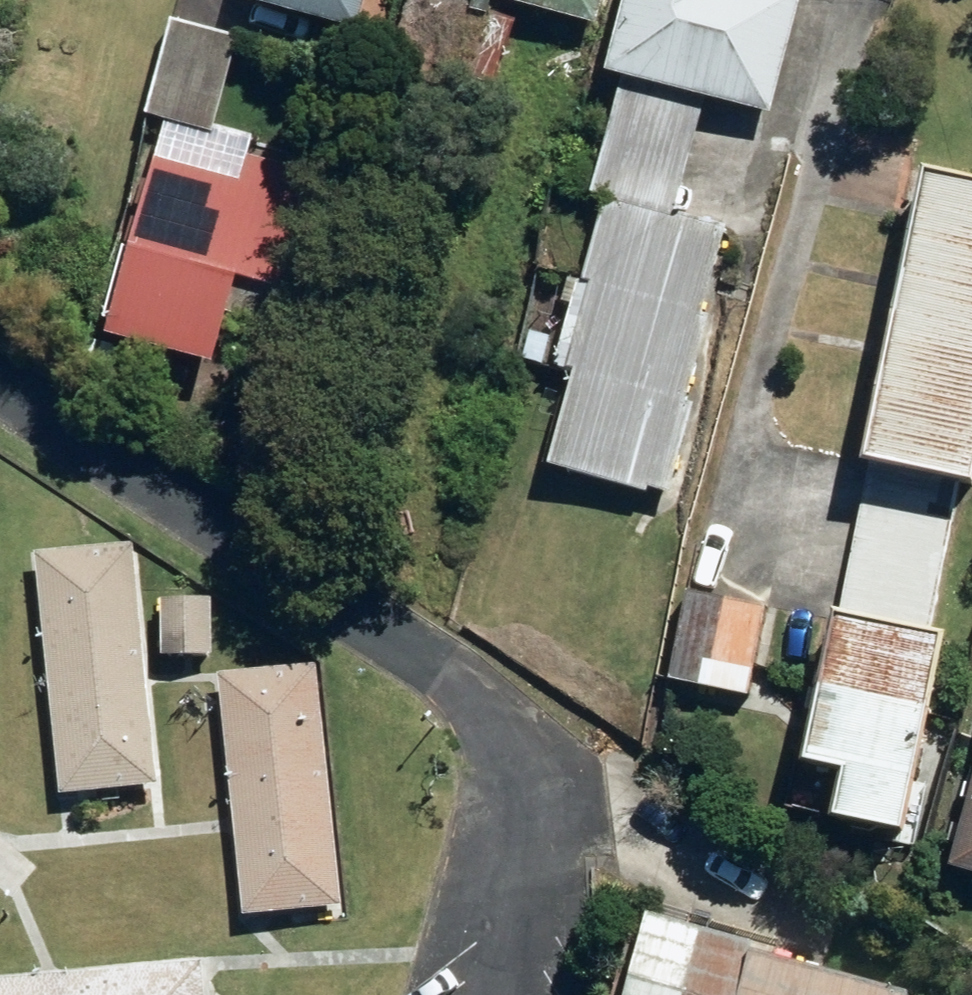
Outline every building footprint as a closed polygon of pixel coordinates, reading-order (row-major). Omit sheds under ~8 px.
[(368,28),(375,0),(256,0),(368,28)] [(519,21),(441,0),(422,0),(407,60),(502,86),(519,21)] [(602,22),(608,0),(520,0),(602,22)] [(680,213),(709,97),(779,114),(807,0),(636,0),(617,76),(629,77),(600,192),(615,197),(680,213)] [(162,118),(260,142),(261,138),(224,128),(246,40),(186,25),(162,118)] [(251,158),(244,180),(168,161),(123,336),(225,362),(236,318),(276,329),(316,176),(251,158)] [(875,537),(945,550),(959,478),(971,481),(971,175),(946,170),(875,537)] [(733,226),(680,213),(615,197),(593,281),(599,283),(579,369),(590,373),(566,468),(664,494),(733,226)] [(531,361),(549,365),(554,337),(535,333),(531,361)] [(931,627),(945,550),(875,537),(830,765),(860,771),(851,820),(923,833),(961,634),(931,627)] [(43,551),(69,797),(163,788),(137,542),(43,551)] [(679,686),(757,698),(772,607),(692,593),(679,686)] [(169,601),(170,654),(216,655),(216,600),(169,601)] [(226,674),(254,919),(347,909),(320,664),(226,674)] [(962,870),(971,873),(971,834),(962,870)] [(833,971),(785,957),(765,951),(766,947),(659,915),(637,994),(918,994),(833,971)] [(205,961),(0,979),(0,994),(208,994),(205,961)]
